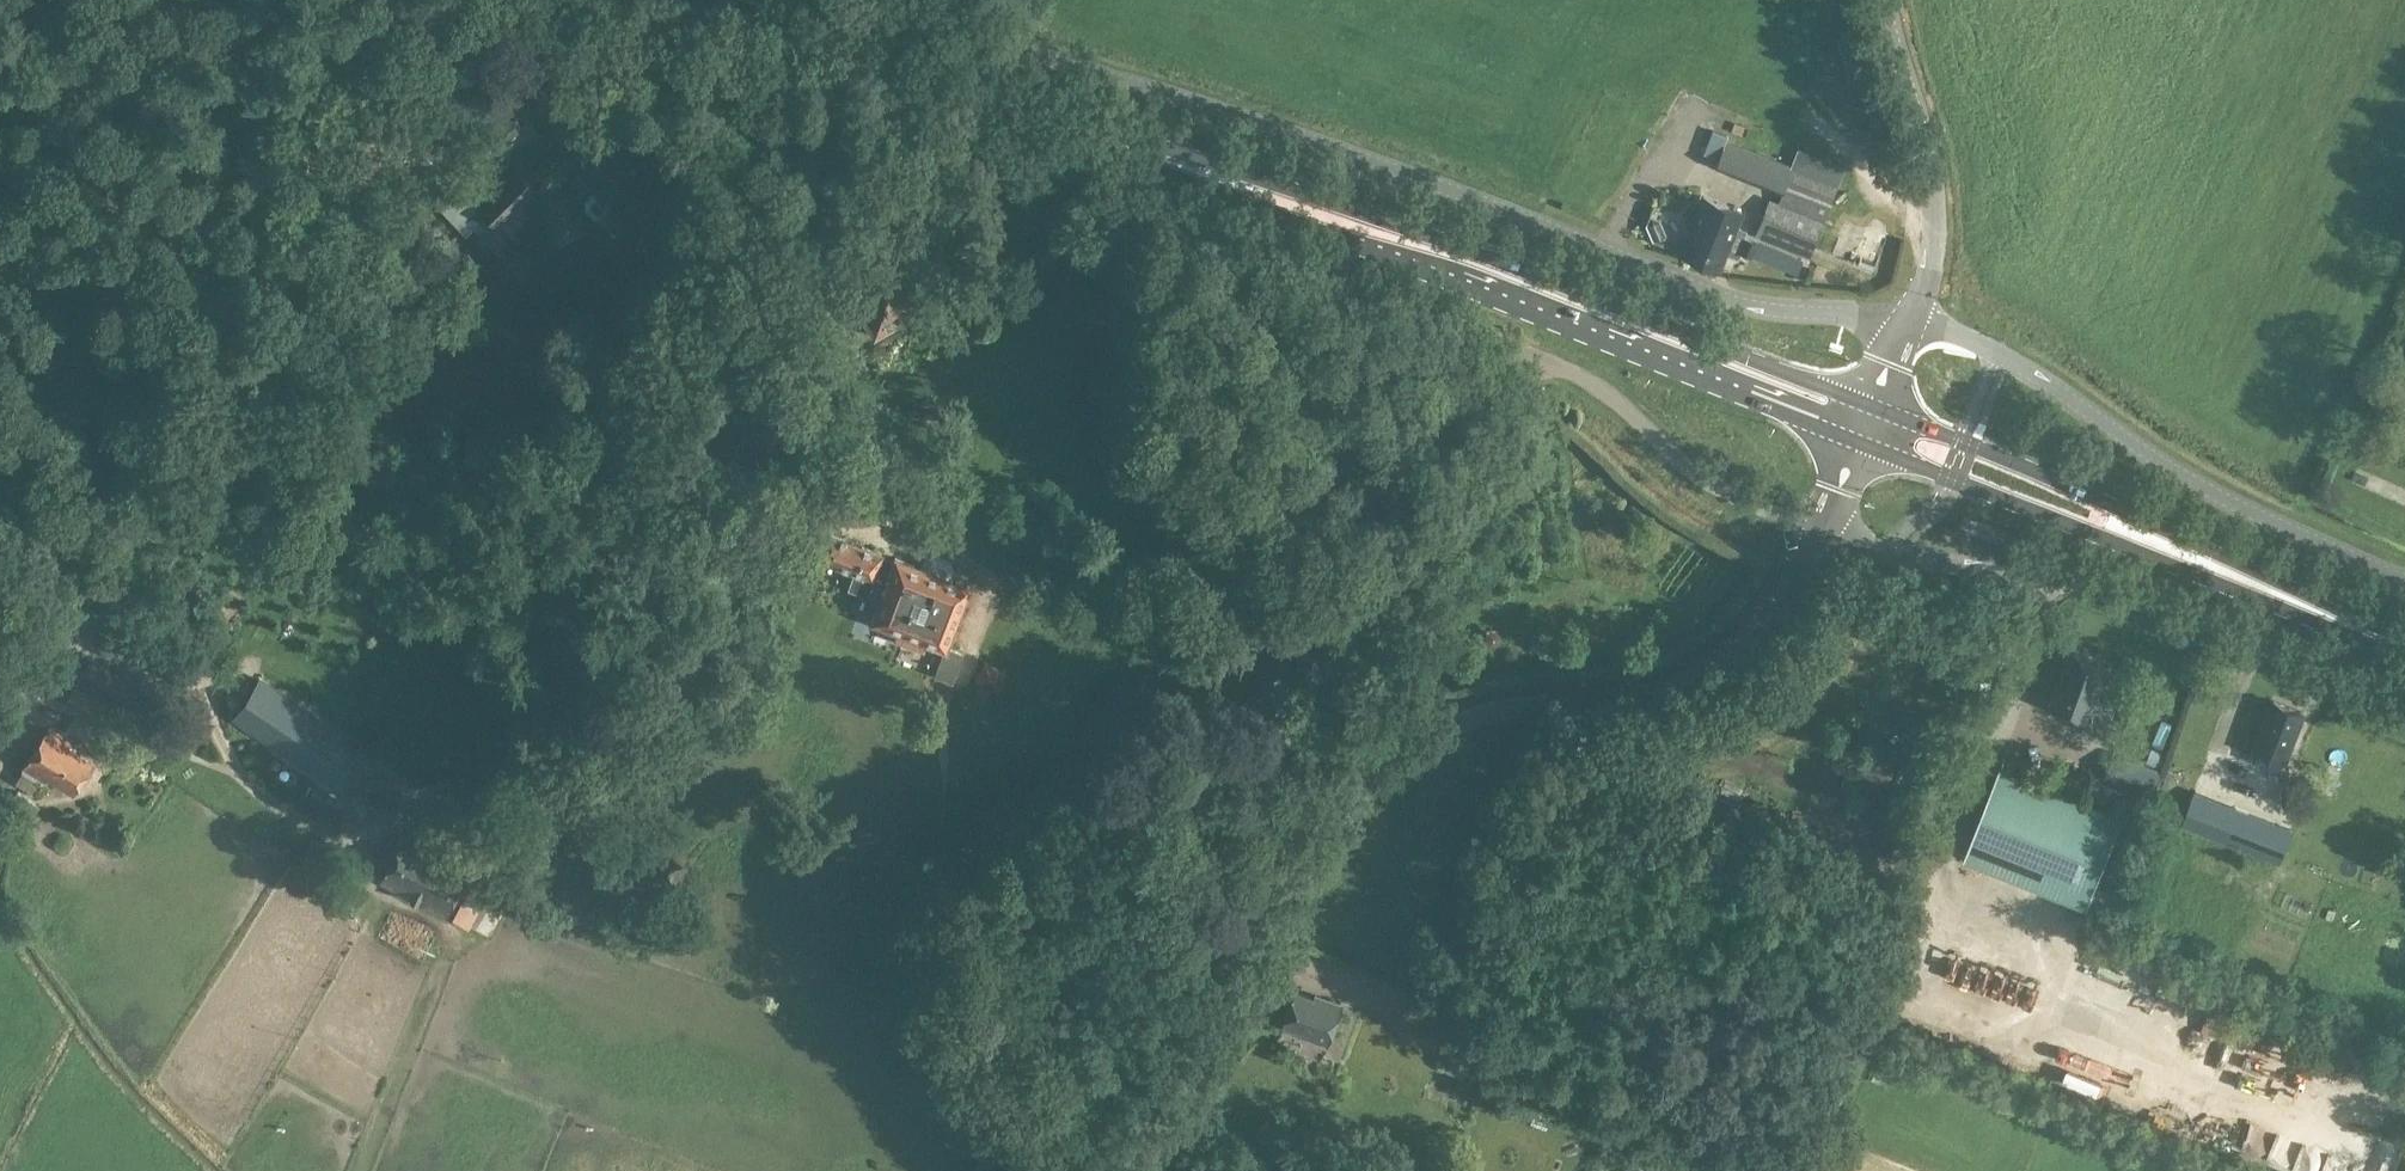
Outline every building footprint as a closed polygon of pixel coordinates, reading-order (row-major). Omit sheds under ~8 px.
[(1844,166),(1798,149),(1780,200),(1824,219),(1844,166)] [(482,209),(497,225),(535,189),(519,173),(500,191),(482,209)] [(487,215),(482,209),(465,192),(462,189),(441,209),(467,235),(487,215)] [(1702,196),(1680,254),(1718,269),(1727,247),(1738,251),(1744,237),(1747,230),(1736,226),(1741,211),(1702,196)] [(1770,198),(1754,235),(1807,257),(1823,220),(1770,198)] [(1738,251),(1796,274),(1802,259),(1744,237),(1738,251)] [(873,336),(911,313),(878,260),(841,283),(873,336)] [(1325,312),(1302,303),(1297,315),(1319,325),(1325,312)] [(883,554),(828,534),(820,557),(855,570),(849,586),(867,592),(883,554)] [(925,558),(921,570),(896,561),(873,622),(900,632),(897,639),(923,648),(926,642),(944,649),(967,587),(949,580),(954,569),(950,562),(930,555),(925,558)] [(2109,666),(2072,652),(2052,706),(2087,719),(2083,729),(2104,736),(2115,704),(2097,698),(2109,666)] [(936,679),(951,687),(961,669),(946,660),(936,679)] [(974,681),(997,694),(1008,672),(985,660),(974,681)] [(232,725),(332,791),(358,751),(258,686),(232,725)] [(2303,712),(2274,702),(2252,761),(2280,771),(2285,760),(2303,712)] [(68,746),(71,742),(49,728),(24,768),(46,782),(49,778),(74,794),(94,762),(68,746)] [(2150,802),(2162,770),(2117,752),(2104,784),(2150,802)] [(1970,857),(2095,902),(2128,811),(2004,766),(1970,857)] [(2187,796),(2190,775),(2171,773),(2168,793),(2187,796)] [(2234,808),(2222,840),(2266,858),(2279,826),(2234,808)] [(446,917),(471,866),(406,834),(380,880),(446,917)] [(459,900),(449,918),(467,927),(476,909),(459,900)] [(1326,1044),(1341,1004),(1317,995),(1315,998),(1297,990),(1284,1024),(1302,1031),(1301,1035),(1326,1044)]
